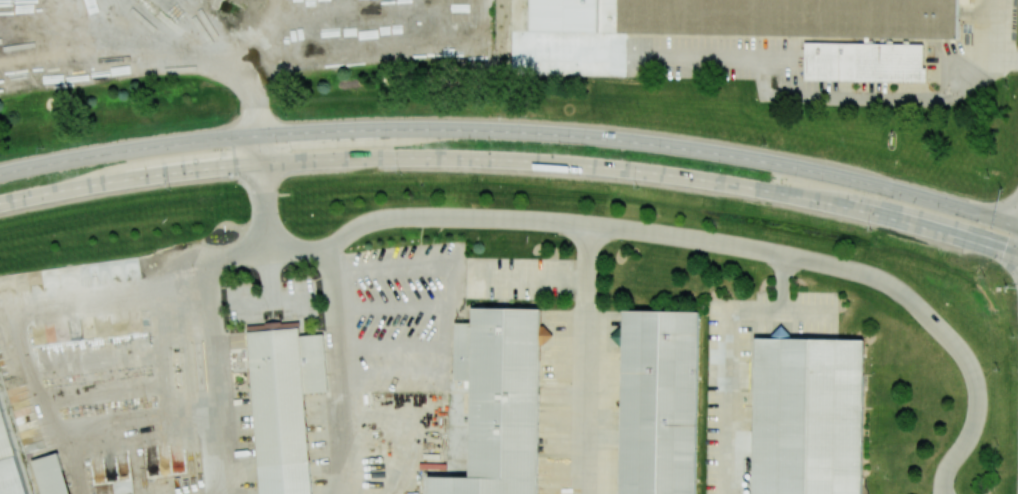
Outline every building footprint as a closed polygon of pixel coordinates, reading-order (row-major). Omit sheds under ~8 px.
[(531,33),(531,0),(600,0),(600,33),(531,33)] [(835,7),(840,12),(840,37),(959,39),(960,0),(835,0),(835,7)] [(806,43),(925,45),(924,69),(927,69),(927,83),(805,81),(806,43)] [(540,306),(537,493),(428,493),(428,476),(469,477),(472,305),(540,306)] [(700,308),(696,493),(621,493),(624,307),(700,308)] [(298,325),(311,493),(261,493),(248,328),(298,325)] [(865,337),(861,493),(751,493),(755,334),(865,337)] [(59,452),(72,493),(42,493),(32,460),(59,452)] [(15,454),(27,493),(0,493),(0,459),(15,454)]
